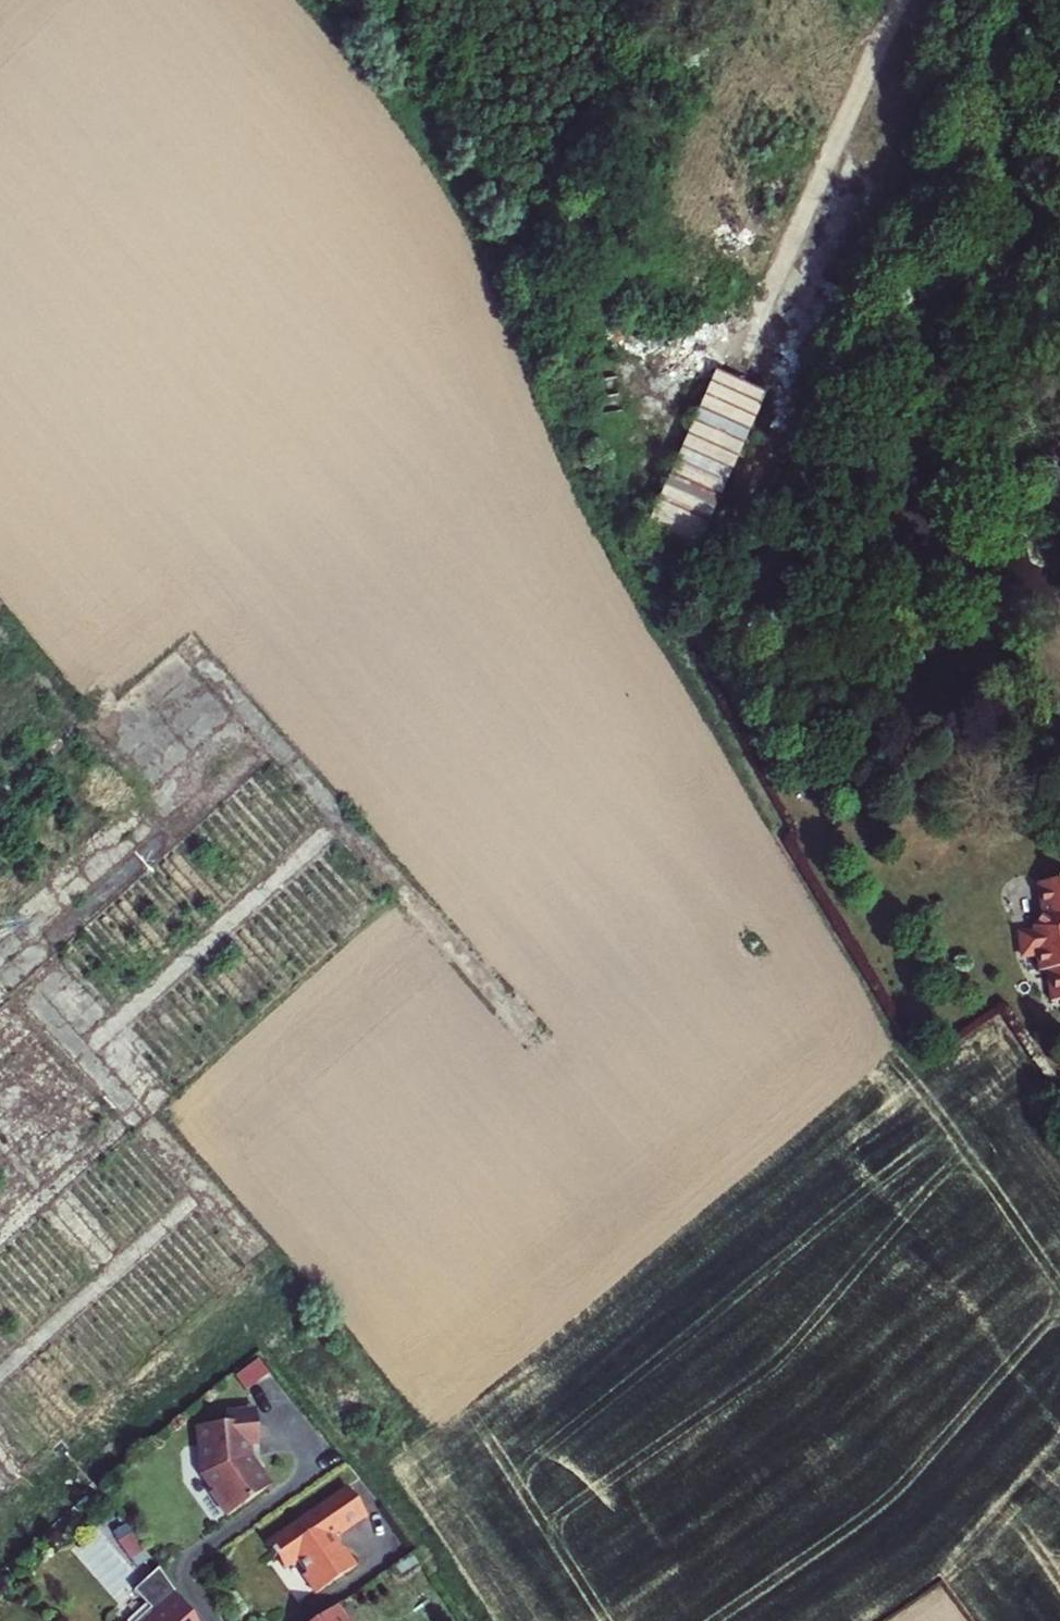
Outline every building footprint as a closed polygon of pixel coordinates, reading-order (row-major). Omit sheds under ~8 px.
[(715,379),(652,533),(700,553),(762,398),(715,379)] [(1035,884),(1037,914),(1022,932),(1011,932),(1013,955),(1027,954),(1029,954),(1030,967),(1035,971),(1037,971),(1040,1002),(1059,1000),(1059,882),(1035,884)] [(1029,954),(1027,954),(1028,972),(1035,971),(1030,967),(1029,954)] [(257,1361),(241,1375),(249,1385),(266,1371),(257,1361)] [(209,1492),(226,1516),(269,1486),(251,1461),(248,1463),(244,1459),(243,1445),(258,1444),(255,1410),(224,1413),(225,1424),(197,1427),(202,1474),(213,1490),(209,1492)] [(366,1515),(346,1487),(266,1543),(284,1570),(297,1561),(305,1573),(303,1575),(316,1593),(355,1566),(342,1548),(334,1537),(366,1515)] [(158,1570),(134,1592),(150,1610),(138,1620),(194,1620),(158,1570)] [(314,1620),(346,1620),(347,1620),(336,1605),(314,1620)]
